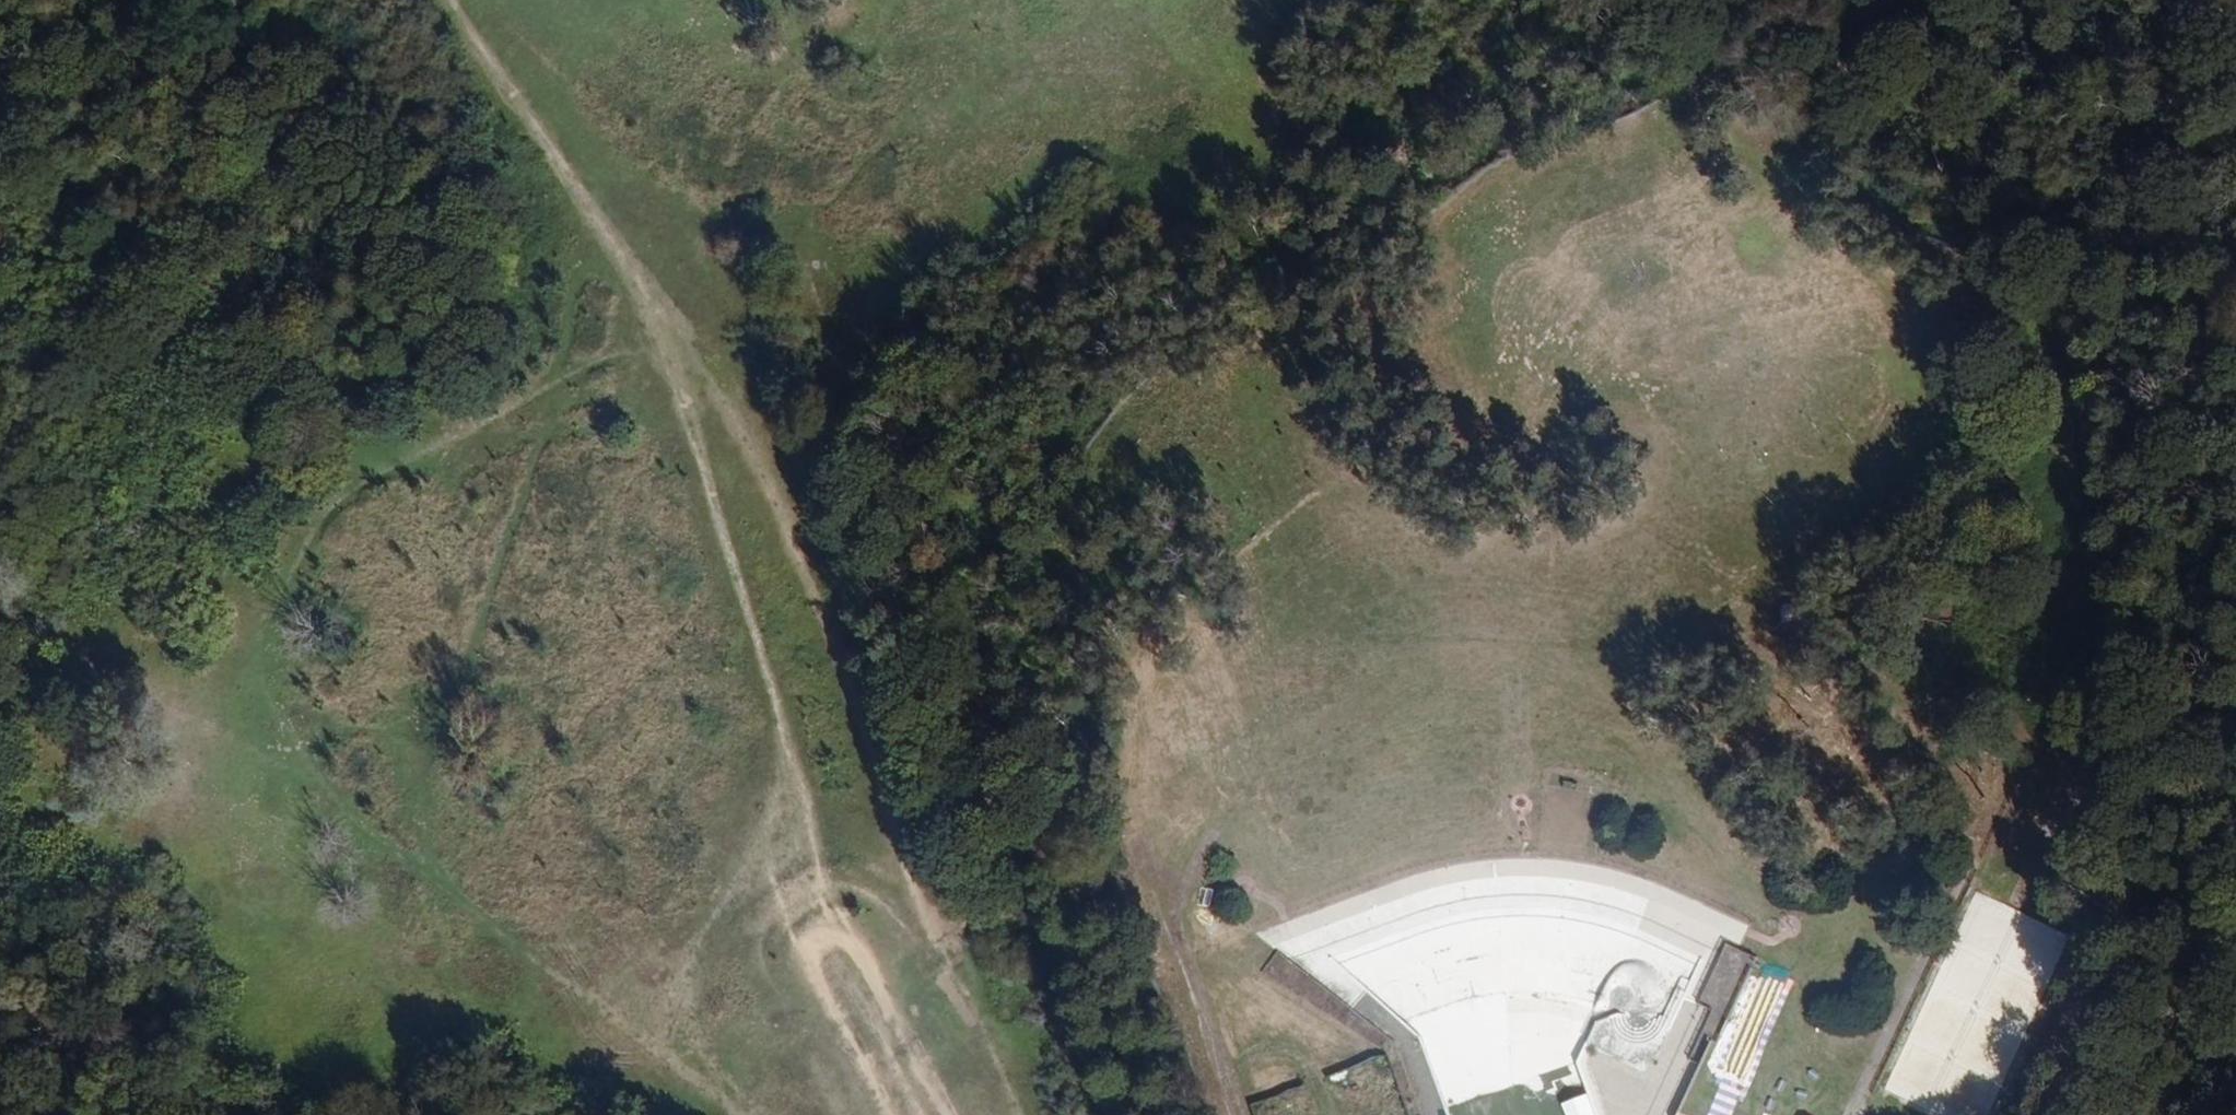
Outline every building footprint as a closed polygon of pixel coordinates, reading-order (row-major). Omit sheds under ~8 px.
[(1707,980),(1736,996),(1757,959),(1728,943),(1707,980)] [(1704,1009),(1729,1015),(1734,997),(1709,991),(1704,1009)] [(1646,1047),(1649,1025),(1616,1021),(1615,1026),(1604,1024),(1600,1058),(1650,1064),(1652,1047),(1646,1047)] [(1696,1114),(1710,1114),(1725,1077),(1698,1067),(1682,1110),(1696,1114)]
